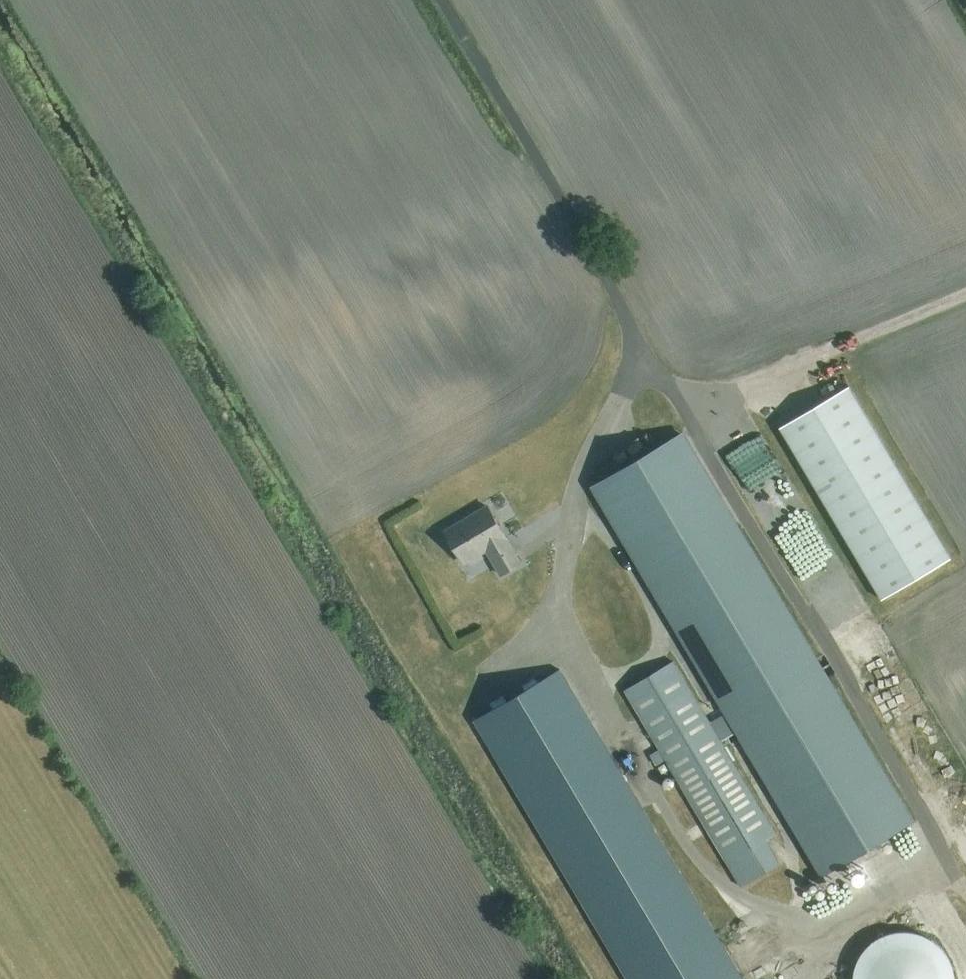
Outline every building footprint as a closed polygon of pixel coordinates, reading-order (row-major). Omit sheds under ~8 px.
[(881,600),(952,558),(849,386),(779,428),(881,600)] [(912,821),(682,435),(593,488),(727,713),(710,723),(674,662),(625,691),(727,863),(776,834),(721,742),(738,731),(823,874),(912,821)] [(521,564),(487,507),(445,531),(464,564),(486,551),(501,575),(521,564)] [(477,721),(630,978),(741,978),(560,672),(477,721)] [(953,972),(946,955),(934,941),(919,934),(904,931),(889,933),(874,941),(861,954),(854,971),(853,978),(954,978),(953,972)]
